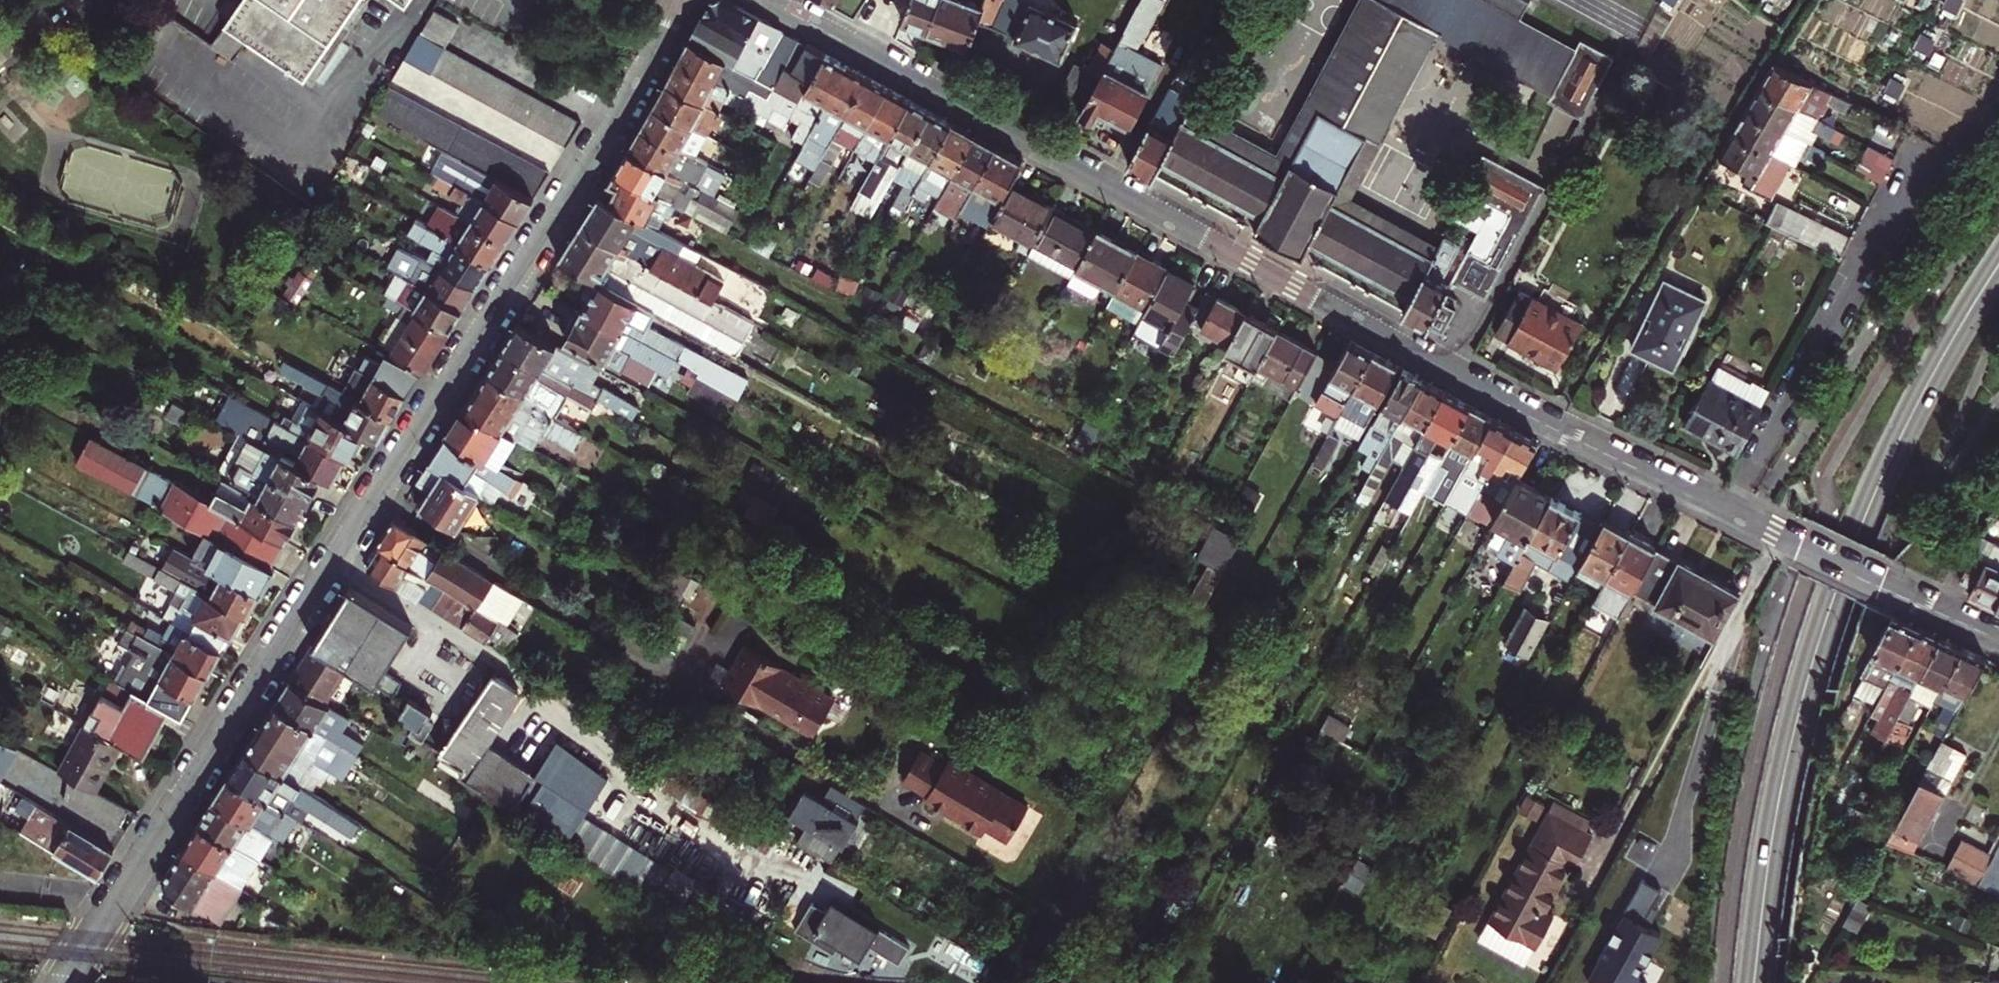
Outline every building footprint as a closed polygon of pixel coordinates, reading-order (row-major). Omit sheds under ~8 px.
[(211,43),(233,58),(245,39),(304,78),(313,65),(359,0),(240,0),(211,43)] [(376,0),(359,0),(313,65),(325,73),(376,0)] [(728,60),(759,76),(780,38),(784,32),(725,0),(713,0),(690,40),(728,60)] [(855,17),(867,0),(824,0),(855,17)] [(941,0),(912,0),(904,23),(928,33),(941,0)] [(928,33),(972,49),(981,23),(988,6),(970,0),(941,0),(928,33)] [(988,6),(981,23),(1017,38),(1016,41),(1064,61),(1081,23),(1030,0),(990,0),(988,6)] [(1145,100),(1158,74),(1136,63),(1139,57),(1130,52),(1147,22),(1152,25),(1165,1),(1164,0),(1144,0),(1117,50),(1102,79),(1089,104),(1083,115),(1100,123),(1105,114),(1131,127),(1145,100)] [(1192,110),(1186,122),(1164,164),(1262,216),(1255,228),(1304,255),(1311,243),(1414,298),(1433,264),(1437,256),(1443,246),(1353,197),(1443,30),(1387,0),(1367,0),(1283,158),(1192,110)] [(1443,30),(1533,79),(1555,40),(1508,15),(1516,0),(1387,0),(1443,30)] [(1664,7),(1674,13),(1682,0),(1668,0),(1664,7)] [(1950,2),(1943,12),(1953,19),(1960,9),(1950,2)] [(405,56),(564,144),(577,120),(443,47),(455,23),(432,10),(405,56)] [(1247,24),(1252,14),(1245,10),(1240,19),(1247,24)] [(759,76),(728,60),(715,84),(747,101),(746,104),(767,115),(772,105),(792,116),(826,55),(799,40),(785,68),(779,66),(791,44),(780,38),(759,76)] [(677,63),(715,84),(728,60),(690,40),(677,63)] [(1557,92),(1579,53),(1555,40),(1533,79),(1557,92)] [(1557,92),(1553,100),(1586,118),(1618,59),(1585,41),(1579,53),(1557,92)] [(1921,43),(1914,53),(1924,60),(1931,50),(1921,43)] [(1102,79),(1117,50),(1108,45),(1093,74),(1102,79)] [(790,138),(804,145),(847,66),(826,55),(792,116),(791,118),(798,122),(790,138)] [(677,63),(667,81),(737,120),(746,104),(747,101),(715,84),(677,63)] [(1854,116),(1859,105),(1779,65),(1765,89),(1821,119),(1829,105),(1854,116)] [(847,66),(804,145),(795,160),(817,172),(824,160),(869,78),(847,66)] [(1089,104),(1102,79),(1093,74),(1077,66),(1064,91),(1089,104)] [(869,78),(824,160),(831,164),(843,143),(856,150),(890,89),(869,78)] [(667,81),(653,106),(711,136),(715,128),(769,158),(778,142),(737,120),(667,81)] [(1891,84),(1885,94),(1894,101),(1902,91),(1891,84)] [(443,149),(531,197),(547,173),(387,87),(374,111),(443,149)] [(890,89),(856,150),(849,164),(858,169),(867,153),(878,159),(910,100),(890,89)] [(1752,109),(1811,143),(1818,130),(1833,138),(1838,128),(1821,119),(1765,89),(1752,109)] [(1162,131),(1153,126),(1133,165),(1156,178),(1164,164),(1186,122),(1192,110),(1197,101),(1183,93),(1162,131)] [(910,100),(878,159),(861,190),(872,196),(885,172),(897,178),(933,113),(910,100)] [(653,106),(640,128),(715,169),(720,160),(703,151),(711,136),(653,106)] [(1752,109),(1736,134),(1794,165),(1797,167),(1804,154),(1823,164),(1829,153),(1811,143),(1752,109)] [(900,218),(913,194),(952,123),(933,113),(897,178),(905,183),(889,212),(900,218)] [(952,123),(913,194),(926,202),(931,193),(942,199),(977,137),(952,123)] [(715,169),(640,128),(628,148),(696,185),(700,176),(717,185),(724,173),(715,169)] [(1736,134),(1723,156),(1752,172),(1746,185),(1775,199),(1794,165),(1736,134)] [(977,137),(942,199),(939,205),(930,220),(952,232),(959,220),(997,148),(977,137)] [(1897,159),(1871,145),(1857,169),(1882,184),(1897,159)] [(628,148),(614,172),(675,206),(728,234),(741,210),(696,185),(628,148)] [(984,211),(993,216),(1010,186),(1023,162),(997,148),(959,220),(975,228),(984,211)] [(443,176),(518,218),(531,197),(443,149),(440,157),(450,162),(443,176)] [(1463,215),(1486,227),(1502,198),(1519,165),(1496,153),(1491,162),(1486,159),(1477,177),(1482,179),(1463,215)] [(1491,296),(1552,182),(1519,165),(1502,198),(1486,227),(1458,279),(1491,296)] [(436,202),(442,205),(505,239),(518,218),(443,176),(432,171),(427,181),(443,190),(436,202)] [(615,188),(607,202),(656,227),(667,207),(673,210),(675,206),(614,172),(607,183),(615,188)] [(993,216),(991,220),(1035,244),(1053,209),(1010,186),(993,216)] [(598,197),(580,226),(714,299),(725,279),(650,237),(656,227),(607,202),(598,197)] [(1853,237),(1775,199),(1765,221),(1842,258),(1853,237)] [(415,219),(491,261),(505,239),(442,205),(436,214),(422,207),(415,219)] [(1035,244),(1029,255),(1058,271),(1064,259),(1078,267),(1097,233),(1053,209),(1035,244)] [(432,246),(426,258),(475,285),(491,261),(415,219),(406,232),(432,246)] [(714,299),(580,226),(559,259),(597,280),(655,312),(695,334),(714,299)] [(1414,298),(1406,313),(1433,327),(1446,301),(1456,283),(1446,277),(1466,240),(1450,232),(1443,246),(1437,256),(1433,264),(1414,298)] [(1097,233),(1078,267),(1069,285),(1091,297),(1095,296),(1102,284),(1117,291),(1136,255),(1097,233)] [(425,286),(462,307),(475,285),(426,258),(398,242),(385,264),(400,272),(425,286)] [(1136,255),(1117,291),(1147,308),(1167,271),(1136,255)] [(1147,308),(1137,327),(1175,349),(1190,322),(1197,309),(1182,300),(1191,284),(1167,271),(1147,308)] [(400,272),(388,294),(410,306),(413,308),(425,286),(400,272)] [(1522,289),(1574,317),(1586,295),(1586,292),(1585,290),(1584,289),(1560,275),(1556,274),(1555,274),(1554,274),(1552,275),(1551,277),(1544,289),(1526,280),(1522,289)] [(587,296),(581,308),(618,329),(677,361),(738,395),(746,381),(742,379),(744,376),(648,325),(655,312),(597,280),(595,283),(589,283),(584,285),(583,287),(582,292),(585,296),(587,296)] [(1710,302),(1670,282),(1636,350),(1677,370),(1710,302)] [(413,308),(416,309),(448,327),(462,307),(425,286),(413,308)] [(1574,317),(1522,289),(1497,335),(1561,370),(1586,324),(1574,317)] [(1197,309),(1190,322),(1229,343),(1245,313),(1206,292),(1197,309)] [(410,306),(388,294),(382,305),(403,316),(410,306)] [(1446,301),(1433,327),(1447,335),(1461,309),(1446,301)] [(618,329),(581,308),(565,338),(622,370),(623,368),(650,383),(658,368),(669,375),(677,361),(618,329)] [(416,309),(388,352),(422,369),(448,327),(416,309)] [(1236,371),(1252,380),(1278,332),(1245,313),(1229,343),(1225,349),(1242,359),(1236,371)] [(518,323),(503,346),(596,397),(635,418),(640,408),(594,383),(602,368),(518,323)] [(1278,332),(1252,380),(1290,400),(1317,353),(1278,332)] [(1327,436),(1373,355),(1350,342),(1328,381),(1311,412),(1316,416),(1310,426),(1327,436)] [(578,430),(596,397),(503,346),(490,366),(487,370),(520,389),(552,415),(578,430)] [(379,365),(410,382),(405,392),(407,393),(422,369),(388,352),(386,350),(380,361),(379,365)] [(379,365),(380,361),(370,355),(362,368),(405,392),(410,382),(379,365)] [(1400,370),(1373,355),(1327,436),(1337,441),(1349,420),(1359,425),(1360,422),(1368,426),(1400,370)] [(392,416),(343,390),(284,358),(280,364),(282,369),(287,373),(322,393),(315,407),(362,432),(376,441),(392,416)] [(1741,454),(1764,409),(1763,408),(1773,389),(1723,363),(1713,382),(1711,381),(1688,426),(1741,454)] [(357,365),(343,390),(392,416),(407,393),(405,392),(362,368),(357,365)] [(568,448),(578,430),(552,415),(520,389),(487,370),(464,406),(500,426),(533,445),(541,433),(568,448)] [(1422,382),(1400,370),(1368,426),(1356,447),(1370,455),(1362,471),(1369,474),(1422,382)] [(1388,460),(1400,466),(1441,392),(1422,382),(1369,474),(1355,499),(1363,503),(1388,460)] [(1440,461),(1470,408),(1441,392),(1400,466),(1398,468),(1405,472),(1414,456),(1436,468),(1437,466),(1440,461)] [(293,461),(321,476),(331,482),(345,457),(288,426),(229,393),(224,403),(269,427),(271,430),(300,446),(293,461)] [(303,400),(288,426),(345,457),(348,458),(362,432),(315,407),(303,400)] [(188,409),(173,401),(167,412),(181,420),(188,409)] [(464,406),(446,435),(481,455),(500,426),(464,406)] [(1493,422),(1470,408),(1440,461),(1437,466),(1447,471),(1433,496),(1447,504),(1449,500),(1493,422)] [(1512,432),(1493,422),(1449,500),(1469,510),(1512,432)] [(1512,432),(1469,510),(1492,523),(1494,519),(1517,478),(1535,445),(1512,432)] [(147,466),(90,435),(76,460),(133,491),(147,466)] [(461,485),(481,455),(446,435),(427,465),(461,485)] [(242,461),(230,482),(297,519),(321,476),(293,461),(265,446),(254,467),(242,461)] [(514,474),(492,461),(484,474),(506,487),(514,474)] [(427,465),(415,484),(430,493),(421,508),(458,531),(480,496),(461,485),(427,465)] [(211,501),(284,541),(297,519),(230,482),(223,478),(211,501)] [(1517,478),(1494,519),(1510,528),(1503,539),(1522,550),(1551,496),(1517,478)] [(159,506),(205,530),(270,566),(284,541),(211,501),(173,480),(159,506)] [(1551,496),(1522,550),(1504,581),(1520,589),(1536,561),(1549,568),(1553,562),(1574,573),(1601,523),(1551,496)] [(433,608),(461,626),(474,606),(518,633),(536,604),(415,531),(416,529),(395,516),(376,545),(383,549),(445,588),(433,608)] [(1493,557),(1503,539),(1510,528),(1494,519),(1492,523),(1478,549),(1493,557)] [(1604,519),(1601,523),(1574,573),(1599,587),(1629,533),(1604,519)] [(270,566),(205,530),(192,555),(201,560),(260,592),(262,593),(275,568),(270,566)] [(1656,547),(1629,533),(1599,587),(1593,600),(1619,614),(1631,593),(1656,547)] [(1985,538),(1962,581),(1976,588),(1972,595),(1998,608),(1998,545),(1985,538)] [(247,615),(260,592),(201,560),(192,555),(176,546),(163,568),(165,569),(245,613),(247,615)] [(1656,547),(1631,593),(1717,638),(1742,593),(1656,547)] [(445,588),(383,549),(371,569),(433,608),(445,588)] [(170,620),(221,648),(224,650),(245,613),(165,569),(153,563),(151,567),(156,570),(153,576),(175,588),(169,601),(178,606),(170,620)] [(1185,604),(1199,612),(1221,573),(1207,565),(1185,604)] [(349,667),(394,695),(403,683),(385,671),(413,626),(350,587),(313,644),(349,667)] [(474,606),(461,626),(505,653),(518,633),(474,606)] [(1528,656),(1546,623),(1525,612),(1508,645),(1528,656)] [(130,617),(125,626),(138,633),(207,671),(208,672),(221,648),(170,620),(164,632),(149,624),(148,627),(130,617)] [(1864,675),(1888,686),(1918,628),(1894,617),(1864,675)] [(1918,628),(1888,686),(1885,692),(1894,697),(1883,719),(1877,732),(1889,738),(1941,639),(1918,628)] [(117,681),(167,708),(181,716),(207,671),(138,633),(128,647),(134,650),(117,681)] [(1963,650),(1941,639),(1889,738),(1886,746),(1902,753),(1922,715),(1926,718),(1963,650)] [(743,641),(729,665),(742,673),(733,688),(810,735),(831,700),(830,694),(798,674),(794,675),(780,667),(779,663),(743,641)] [(312,644),(288,679),(326,703),(349,667),(313,644),(312,644)] [(1963,650),(1926,718),(1936,723),(1923,750),(1933,756),(1942,739),(1985,661),(1963,650)] [(742,673),(729,665),(720,680),(733,688),(742,673)] [(521,682),(496,667),(485,685),(442,755),(462,767),(458,773),(511,805),(539,758),(498,732),(493,729),(509,702),(517,700),(522,692),(519,685),(521,682)] [(84,722),(121,743),(141,754),(167,708),(117,681),(109,677),(84,722)] [(288,679),(272,703),(354,754),(361,743),(344,732),(352,719),(326,703),(288,679)] [(1894,697),(1885,692),(1874,714),(1883,719),(1894,697)] [(517,700),(509,702),(493,729),(498,732),(517,700)] [(354,754),(272,703),(258,725),(314,761),(340,777),(354,754)] [(439,719),(416,705),(413,708),(401,729),(431,748),(441,731),(435,727),(439,719)] [(67,774),(95,789),(121,743),(84,722),(58,769),(67,774)] [(258,725),(244,748),(303,786),(306,781),(303,779),(314,761),(258,725)] [(18,747),(0,737),(0,778),(8,764),(18,747)] [(654,889),(670,863),(581,808),(604,769),(551,738),(539,758),(511,805),(552,827),(654,889)] [(1942,739),(1933,756),(1888,838),(1914,851),(1967,752),(1942,739)] [(244,748),(228,773),(297,818),(304,822),(308,815),(320,821),(322,818),(341,829),(349,816),(326,801),(303,786),(244,748)] [(942,765),(917,750),(899,779),(924,794),(922,798),(957,819),(957,822),(978,835),(982,828),(1000,839),(1005,837),(1024,807),(946,759),(942,765)] [(340,777),(314,761),(303,779),(306,781),(303,786),(326,801),(340,777)] [(0,778),(0,781),(22,794),(31,778),(8,764),(0,778)] [(228,773),(211,799),(272,839),(281,844),(297,818),(228,773)] [(76,807),(90,809),(90,815),(104,818),(103,823),(115,824),(126,806),(95,789),(67,774),(63,800),(76,802),(76,807)] [(863,802),(828,782),(818,798),(796,786),(780,812),(802,825),(793,839),(827,861),(836,846),(840,849),(856,822),(852,820),(863,802)] [(30,816),(37,803),(31,799),(24,812),(30,816)] [(272,839),(211,799),(203,811),(196,823),(254,860),(257,862),(272,839)] [(40,822),(32,835),(92,871),(98,875),(114,849),(37,803),(30,816),(40,822)] [(1567,867),(1572,869),(1590,836),(1546,812),(1485,922),(1533,948),(1550,917),(1542,912),(1567,867)] [(196,823),(180,848),(215,871),(221,861),(236,869),(239,862),(249,868),(254,860),(196,823)] [(1959,840),(1946,867),(1982,885),(1986,876),(1995,858),(1959,840)] [(161,879),(163,890),(191,906),(192,904),(215,918),(236,885),(215,871),(180,848),(161,879)] [(1995,858),(1986,876),(1998,883),(1998,850),(1995,858)] [(236,885),(237,885),(249,868),(239,862),(236,869),(221,861),(215,871),(236,885)] [(1644,879),(1589,978),(1599,982),(1646,982),(1657,963),(1645,956),(1658,932),(1649,927),(1668,892),(1644,879)] [(905,945),(828,898),(821,910),(807,901),(790,928),(830,953),(836,944),(857,957),(865,945),(894,963),(905,945)] [(464,923),(459,920),(452,934),(463,940),(470,927),(464,923)] [(1533,948),(1485,922),(1475,939),(1523,966),(1533,948)]
